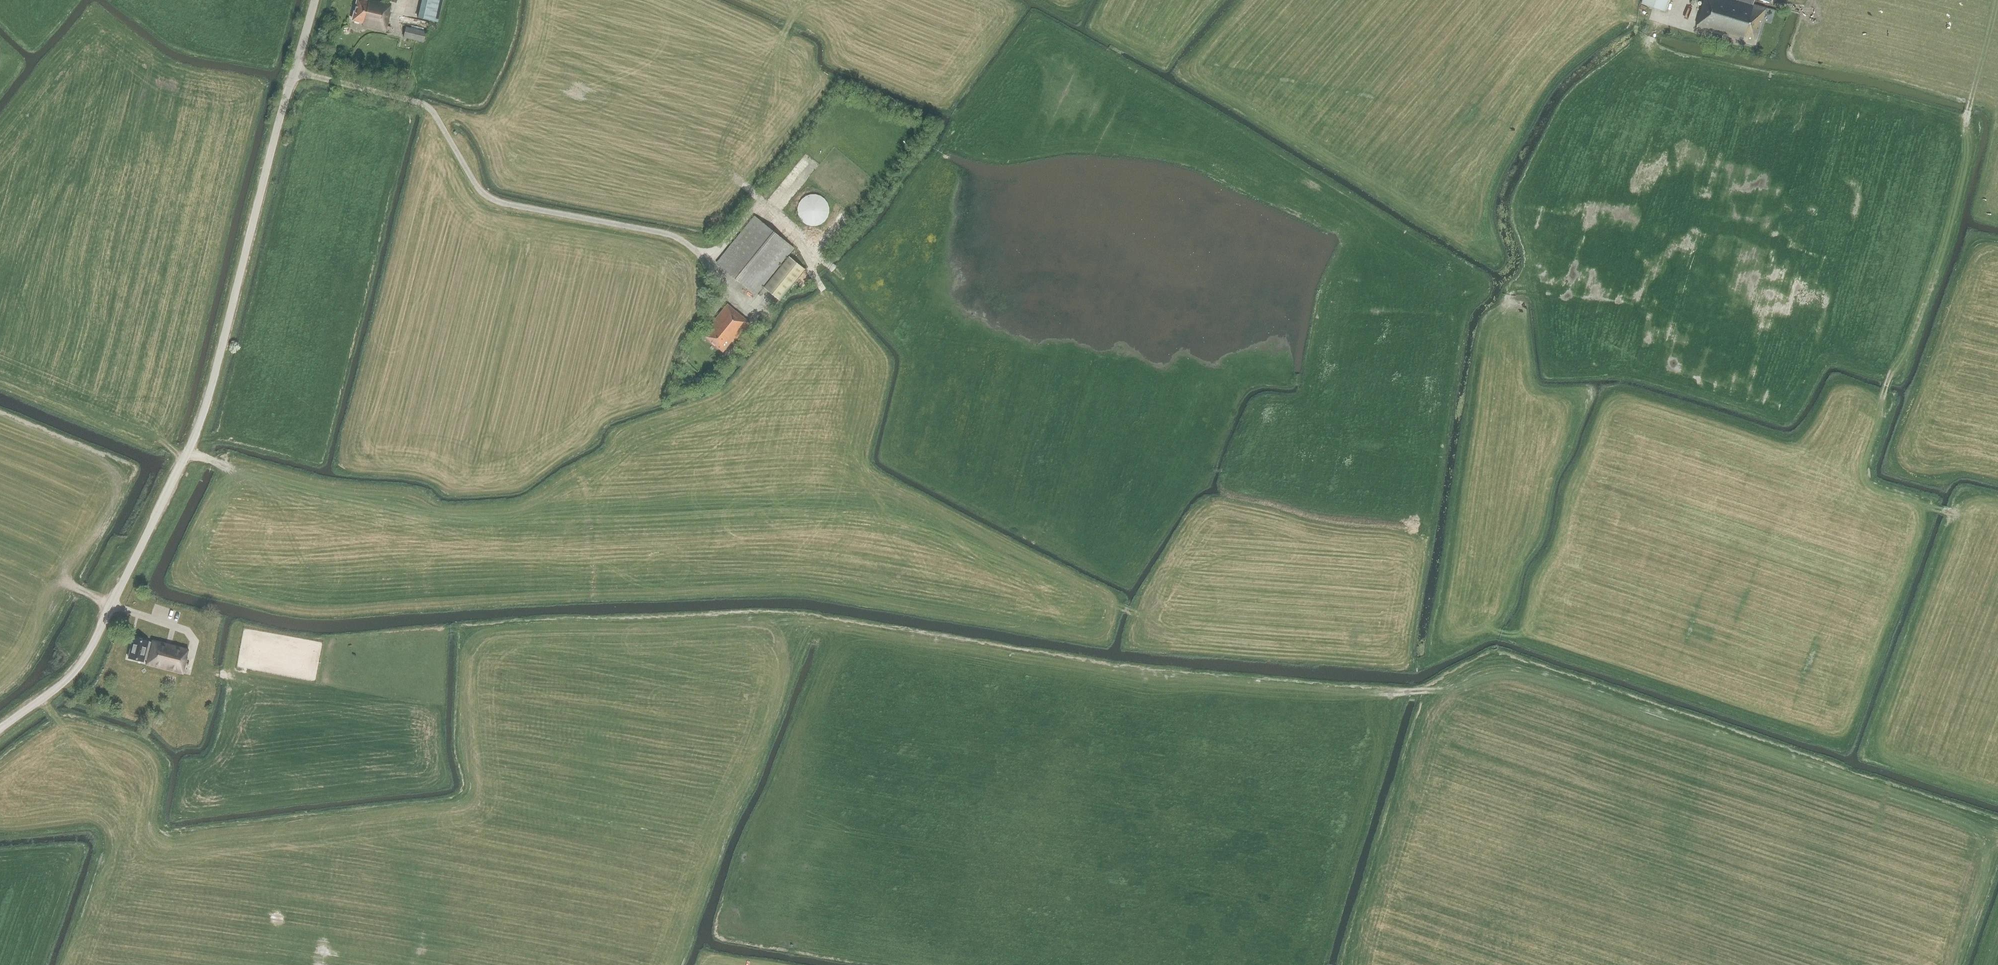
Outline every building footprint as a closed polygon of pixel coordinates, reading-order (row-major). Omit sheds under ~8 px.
[(389,32),(390,27),(386,26),(390,13),(388,12),(390,4),(373,0),(368,0),(368,2),(359,0),(357,0),(352,20),(363,22),(362,26),(385,31),(389,32)] [(438,22),(442,0),(421,0),(418,18),(438,22)] [(1668,0),(1642,0),(1641,5),(1665,12),(1668,0)] [(1697,28),(1738,40),(1755,45),(1766,8),(1753,4),(1754,0),(1705,0),(1697,28)] [(403,37),(423,42),(426,31),(406,26),(403,37)] [(829,211),(829,209),(829,207),(828,205),(828,203),(826,201),(825,199),(824,198),(822,197),(820,196),(818,195),(816,195),(814,194),(812,194),(810,195),(808,195),(806,196),(804,197),(803,199),(801,200),(800,202),(799,203),(798,205),(798,207),(798,209),(798,212),(798,214),(799,216),(799,217),(801,219),(802,221),(803,222),(805,223),(807,224),(809,225),(811,226),(813,226),(815,226),(817,226),(819,225),(821,224),(823,223),(824,222),(826,220),(827,219),(828,217),(829,215),(829,213),(829,211)] [(755,216),(717,263),(756,295),(794,248),(755,216)] [(780,300),(805,269),(790,257),(764,288),(780,300)] [(711,341),(723,352),(732,341),(734,342),(750,322),(728,304),(709,326),(711,328),(704,335),(711,341)] [(146,665),(183,674),(187,657),(186,657),(188,649),(153,640),(152,642),(148,642),(148,641),(133,638),(128,658),(143,662),(144,661),(144,659),(147,660),(146,665)]
